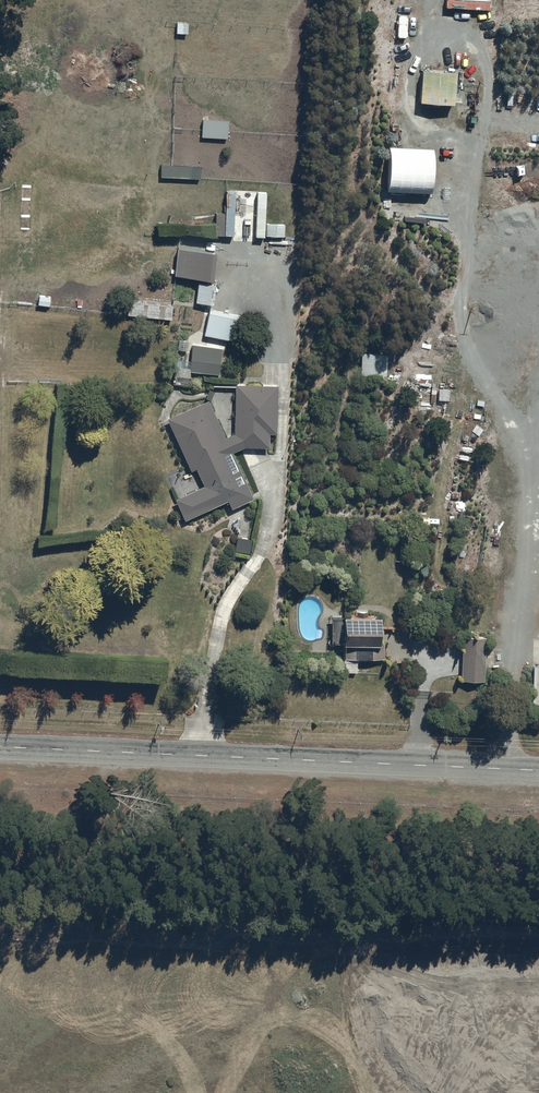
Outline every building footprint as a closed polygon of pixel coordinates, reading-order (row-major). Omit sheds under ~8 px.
[(456,69),(422,67),(421,98),(455,100),(456,69)] [(193,165),(162,163),(161,175),(192,177),(193,165)] [(286,221),(267,221),(267,234),(286,234),(286,221)] [(217,249),(178,245),(175,273),(214,278),(217,249)] [(217,282),(199,280),(196,300),(214,302),(217,282)] [(51,295),(38,294),(38,302),(50,303),(51,295)] [(171,301),(127,298),(126,313),(170,316),(171,301)] [(243,314),(210,307),(204,333),(238,339),(243,314)] [(208,344),(193,342),(190,367),(176,365),(174,382),(189,383),(190,370),(205,372),(208,344)] [(388,352),(363,351),(362,373),(387,374),(388,352)] [(209,396),(166,414),(190,468),(195,466),(203,482),(175,495),(184,516),(227,497),(231,506),(255,496),(234,449),(244,444),(269,444),(269,430),(277,430),(277,382),(236,382),(236,430),(226,434),(209,396)] [(345,612),(345,614),(333,615),(333,640),(345,640),(345,657),(386,657),(385,640),(380,640),(380,611),(345,612)] [(484,679),(487,636),(464,634),(462,677),(484,679)]
